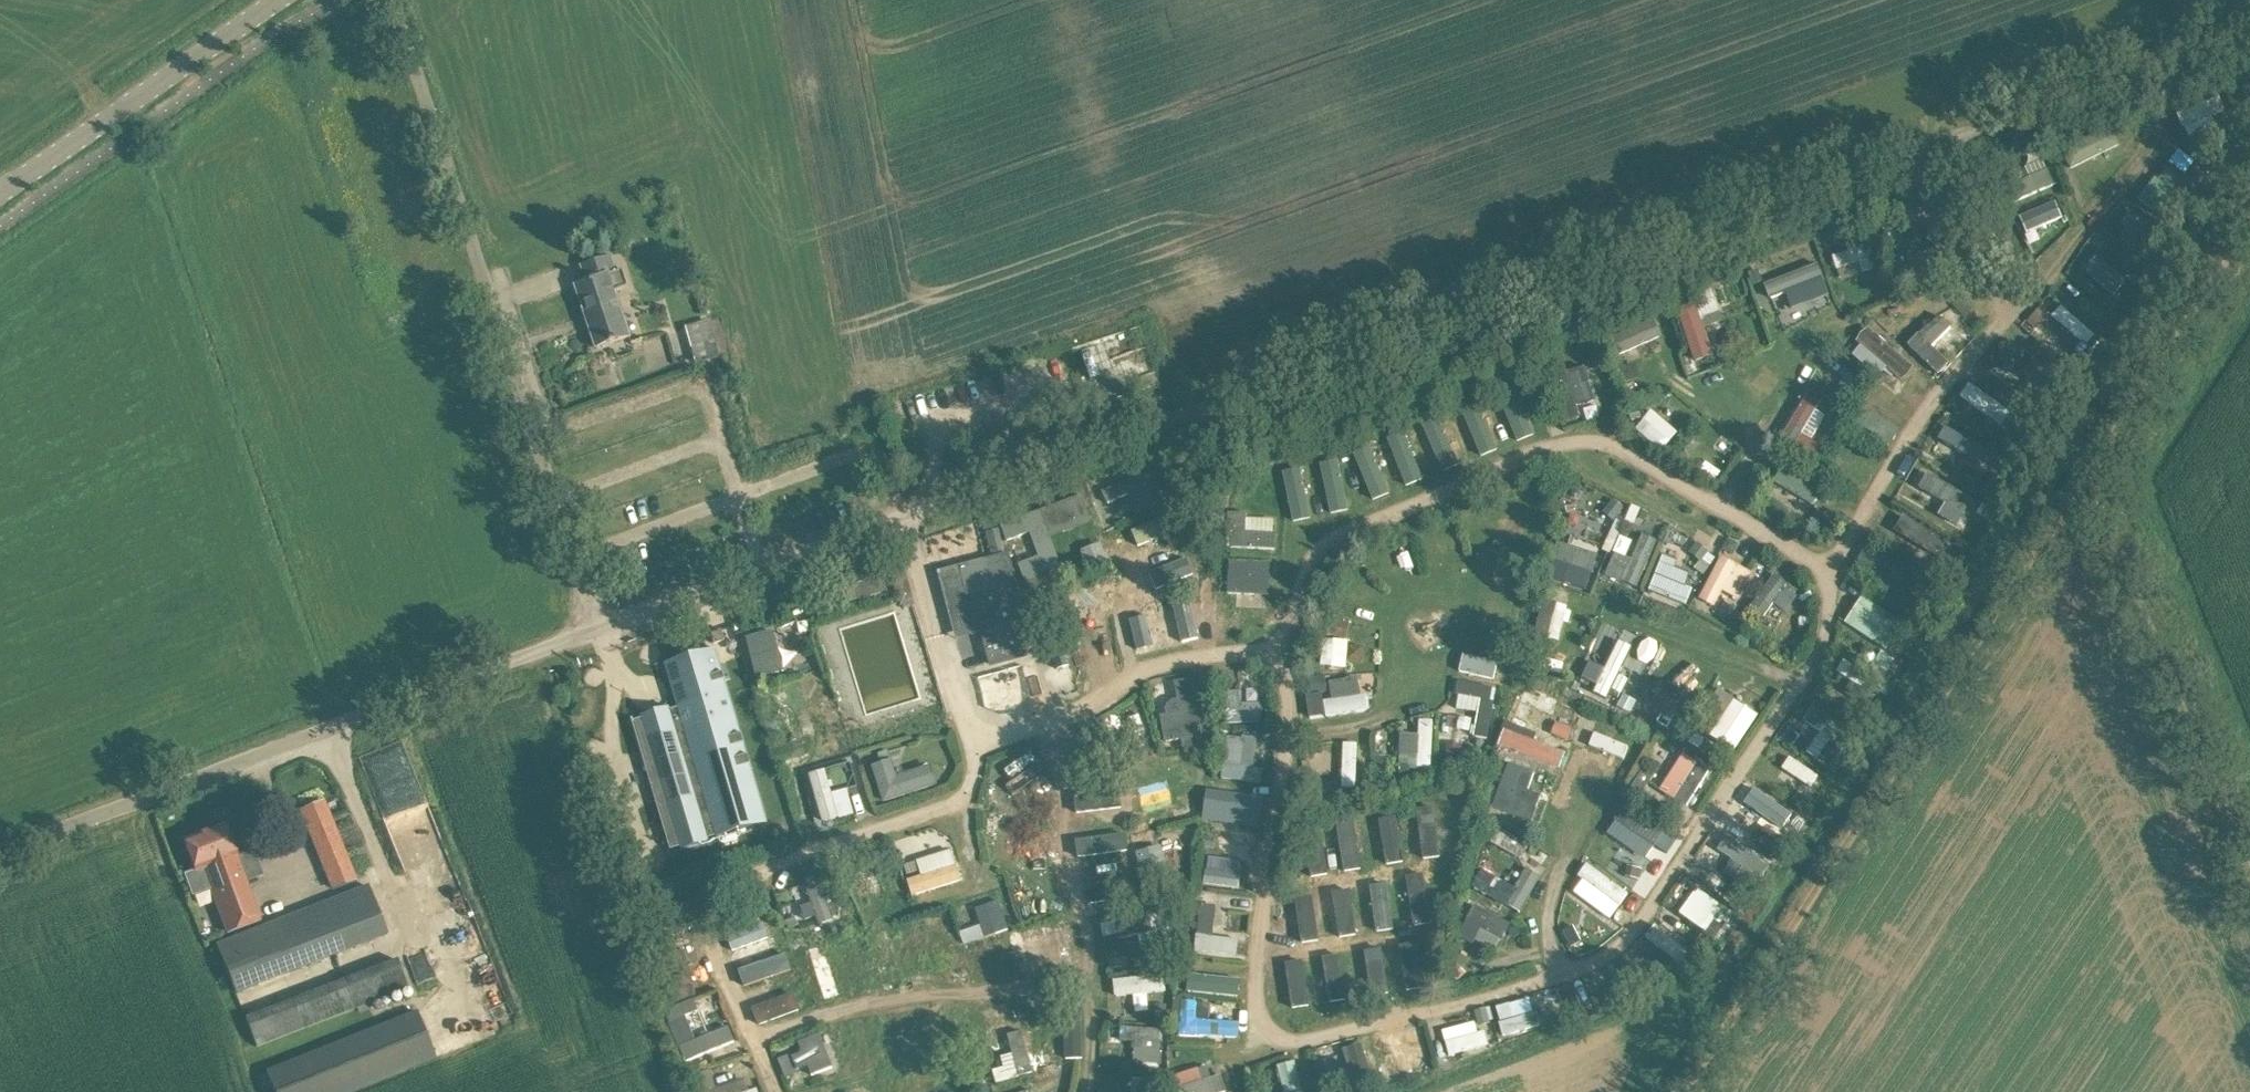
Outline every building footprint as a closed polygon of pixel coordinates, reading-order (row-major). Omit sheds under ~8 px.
[(2240,91),(2228,96),(2235,111),(2246,106),(2244,102),(2240,91)] [(2178,150),(2171,160),(2186,171),(2193,161),(2178,150)] [(2051,166),(2012,178),(2020,206),(2059,193),(2051,166)] [(2155,178),(2143,190),(2159,206),(2171,194),(2155,178)] [(1830,256),(1840,280),(1873,266),(1863,242),(1830,256)] [(582,266),(588,282),(576,285),(587,316),(589,316),(592,327),(590,327),(597,348),(632,337),(612,277),(619,274),(613,255),(582,266)] [(2128,255),(2120,265),(2130,273),(2138,262),(2128,255)] [(1940,258),(1927,263),(1932,275),(1945,270),(1940,258)] [(1758,269),(1748,272),(1753,285),(1762,281),(1758,269)] [(1823,278),(1786,293),(1792,309),(1829,295),(1823,278)] [(1965,295),(1953,307),(1962,315),(1973,304),(1965,295)] [(1710,352),(1702,326),(1722,320),(1715,296),(1677,308),(1692,357),(1710,352)] [(2053,314),(2087,344),(2094,336),(2061,306),(2053,314)] [(1932,345),(1950,326),(1937,313),(1907,345),(1937,373),(1949,361),(1932,345)] [(686,327),(696,362),(719,356),(709,320),(686,327)] [(1901,380),(1913,367),(1868,325),(1856,338),(1901,380)] [(1083,387),(1152,369),(1141,328),(1073,345),(1083,387)] [(1861,345),(1852,355),(1879,377),(1887,367),(1861,345)] [(1600,356),(1591,359),(1594,370),(1604,367),(1600,356)] [(1590,402),(1589,365),(1560,367),(1563,420),(1577,419),(1576,403),(1590,402)] [(1848,372),(1839,384),(1852,393),(1861,381),(1848,372)] [(1906,380),(1893,395),(1903,403),(1916,388),(1906,380)] [(1797,439),(1822,398),(1808,390),(1783,431),(1797,439)] [(1639,407),(1628,410),(1631,419),(1642,416),(1639,407)] [(1651,408),(1634,427),(1660,450),(1677,431),(1651,408)] [(1623,421),(1621,427),(1630,430),(1632,424),(1623,421)] [(1682,447),(1674,454),(1681,462),(1689,455),(1682,447)] [(1781,463),(1773,486),(1815,500),(1822,478),(1781,463)] [(1965,464),(1957,477),(1971,485),(1978,473),(1965,464)] [(1122,473),(1131,509),(1160,502),(1152,466),(1122,473)] [(1954,525),(1968,500),(1931,480),(1917,506),(1954,525)] [(1825,492),(1821,499),(1827,503),(1831,495),(1825,492)] [(1040,512),(1001,525),(1007,542),(1030,534),(1039,558),(1019,565),(1026,583),(1062,568),(1050,536),(1091,522),(1082,496),(1039,511),(1040,512)] [(1612,499),(1603,508),(1614,520),(1624,510),(1612,499)] [(1981,505),(1976,514),(1994,526),(2000,517),(1981,505)] [(1639,508),(1634,518),(1642,522),(1647,512),(1639,508)] [(998,527),(981,531),(986,555),(1004,551),(998,527)] [(1605,576),(1639,587),(1654,538),(1640,534),(1633,557),(1613,551),(1605,576)] [(1728,538),(1722,549),(1732,554),(1738,544),(1728,538)] [(1697,542),(1689,552),(1700,560),(1701,561),(1702,559),(1709,550),(1697,542)] [(1957,550),(1952,557),(1963,564),(1968,556),(1957,550)] [(1019,588),(1009,553),(960,566),(972,610),(966,612),(962,619),(965,630),(972,635),(986,631),(988,638),(985,639),(992,665),(1026,656),(1019,630),(1017,631),(1014,621),(1017,620),(1009,591),(1019,588)] [(1684,584),(1688,572),(1674,566),(1677,559),(1662,554),(1647,590),(1685,604),(1692,587),(1684,584)] [(1718,554),(1697,598),(1731,614),(1752,570),(1718,554)] [(1236,556),(1232,577),(1263,582),(1266,560),(1236,556)] [(887,590),(879,566),(827,581),(834,605),(887,590)] [(904,570),(891,574),(898,595),(901,594),(905,609),(916,605),(904,570)] [(1773,574),(1745,608),(1769,627),(1796,593),(1773,574)] [(1861,594),(1842,621),(1886,650),(1904,622),(1861,594)] [(1548,600),(1539,635),(1562,640),(1570,606),(1548,600)] [(1922,606),(1916,615),(1922,619),(1928,610),(1922,606)] [(1171,609),(1132,612),(1133,628),(1159,627),(1160,633),(1173,632),(1171,609)] [(1173,614),(1174,626),(1195,624),(1194,612),(1173,614)] [(1331,618),(1327,635),(1340,638),(1344,622),(1331,618)] [(744,636),(754,676),(783,670),(773,629),(744,636)] [(725,640),(722,630),(711,633),(714,643),(725,640)] [(1534,637),(1530,651),(1539,654),(1543,640),(1534,637)] [(691,706),(633,724),(672,852),(682,849),(683,852),(711,844),(710,840),(769,822),(717,653),(678,665),(691,706)] [(1884,653),(1876,665),(1886,671),(1893,659),(1884,653)] [(1842,661),(1837,670),(1859,683),(1864,673),(1842,661)] [(1332,698),(1322,699),(1324,714),(1366,710),(1363,676),(1330,679),(1332,698)] [(1328,677),(1305,680),(1308,695),(1330,692),(1328,677)] [(1175,699),(1159,700),(1161,747),(1198,745),(1195,678),(1174,679),(1175,699)] [(1486,738),(1499,688),(1463,679),(1451,730),(1486,738)] [(1657,686),(1647,710),(1670,720),(1681,696),(1657,686)] [(1222,722),(1261,721),(1260,701),(1242,701),(1241,688),(1221,689),(1222,722)] [(1611,689),(1609,694),(1618,699),(1620,694),(1611,689)] [(1623,694),(1617,705),(1631,712),(1636,701),(1623,694)] [(1733,697),(1707,736),(1732,753),(1758,714),(1733,697)] [(1639,699),(1635,709),(1644,712),(1647,702),(1639,699)] [(1811,704),(1800,722),(1836,744),(1847,725),(1811,704)] [(1432,765),(1431,718),(1417,718),(1417,731),(1398,732),(1399,766),(1432,765)] [(1558,769),(1564,749),(1532,738),(1535,731),(1505,721),(1496,747),(1558,769)] [(1555,722),(1551,733),(1568,740),(1573,729),(1555,722)] [(1695,732),(1688,742),(1698,748),(1704,739),(1695,732)] [(1223,778),(1256,779),(1257,735),(1224,735),(1223,778)] [(481,945),(403,739),(362,754),(441,960),(481,945)] [(1356,743),(1343,742),(1342,787),(1355,787),(1356,743)] [(1446,749),(1445,763),(1461,764),(1461,750),(1446,749)] [(1685,806),(1710,768),(1682,750),(1657,789),(1685,806)] [(1375,755),(1374,772),(1387,772),(1388,756),(1375,755)] [(1830,755),(1822,767),(1836,776),(1843,764),(1830,755)] [(1810,786),(1817,775),(1788,757),(1782,767),(1810,786)] [(880,802),(936,787),(930,764),(896,773),(892,758),(870,764),(880,802)] [(1643,768),(1631,787),(1642,794),(1654,775),(1643,768)] [(1312,779),(1303,787),(1313,798),(1322,790),(1312,779)] [(1488,787),(1482,803),(1492,807),(1498,791),(1488,787)] [(1803,793),(1797,803),(1805,808),(1811,799),(1803,793)] [(1766,795),(1754,807),(1773,826),(1785,814),(1766,795)] [(331,882),(351,875),(323,799),(303,806),(331,882)] [(1665,852),(1674,838),(1623,804),(1606,830),(1646,856),(1654,845),(1665,852)] [(1216,812),(1215,828),(1256,830),(1257,814),(1216,812)] [(208,885),(243,871),(225,825),(184,840),(195,870),(184,874),(192,896),(210,889),(208,885)] [(1499,828),(1491,843),(1519,859),(1528,844),(1499,828)] [(1228,839),(1225,853),(1248,859),(1245,869),(1252,871),(1258,846),(1228,839)] [(1204,883),(1250,885),(1251,870),(1224,869),(1225,844),(1206,843),(1204,883)] [(1161,845),(1136,853),(1147,892),(1173,884),(1161,845)] [(1535,847),(1529,857),(1543,865),(1549,855),(1535,847)] [(265,931),(243,871),(208,885),(210,889),(230,943),(265,931)] [(1517,872),(1509,888),(1493,881),(1483,902),(1517,917),(1534,880),(1517,872)] [(368,886),(282,918),(300,967),(301,969),(387,937),(368,886)] [(1687,900),(1713,919),(1723,906),(1697,887),(1687,900)] [(785,903),(792,923),(810,916),(803,896),(785,903)] [(999,900),(974,905),(978,926),(959,930),(961,939),(1006,930),(999,900)] [(1197,903),(1195,951),(1237,953),(1237,936),(1214,935),(1215,903),(1197,903)] [(1458,936),(1497,952),(1509,920),(1471,904),(1458,936)] [(754,968),(782,957),(768,922),(740,932),(754,968)] [(1644,937),(1681,964),(1690,951),(1653,925),(1644,937)] [(1053,934),(1024,942),(1027,952),(1055,944),(1053,934)] [(685,950),(651,959),(663,1006),(698,997),(685,950)] [(810,968),(827,968),(827,956),(809,956),(810,968)] [(1452,959),(1443,969),(1457,982),(1466,972),(1452,959)] [(1159,971),(1111,980),(1114,998),(1163,989),(1159,971)] [(247,1017),(259,1047),(353,1010),(341,980),(247,1017)] [(1573,987),(1559,992),(1564,1007),(1578,1002),(1573,987)] [(1238,1036),(1238,1020),(1210,1020),(1210,997),(1176,997),(1176,1036),(1238,1036)] [(666,1006),(679,1059),(734,1045),(729,1026),(705,1032),(697,998),(666,1006)] [(1495,1009),(1502,1034),(1538,1024),(1532,999),(1495,1009)] [(1486,1008),(1474,1011),(1478,1026),(1490,1023),(1486,1008)] [(417,1011),(268,1070),(275,1091),(354,1091),(436,1060),(417,1011)] [(1160,1040),(1160,1026),(1119,1025),(1119,1039),(1160,1040)] [(1007,1033),(1012,1052),(993,1057),(1000,1083),(1033,1074),(1021,1029),(1007,1033)] [(819,1032),(804,1038),(817,1075),(833,1069),(819,1032)] [(1284,1091),(1300,1091),(1293,1060),(1278,1063),(1284,1091)] [(1223,1066),(1179,1069),(1180,1082),(1190,1082),(1191,1091),(1224,1091),(1223,1066)] [(1322,1073),(1312,1075),(1317,1091),(1326,1089),(1322,1073)] [(711,1091),(757,1091),(752,1074),(710,1087),(711,1091)] [(1382,1078),(1375,1081),(1378,1087),(1384,1084),(1382,1078)]
